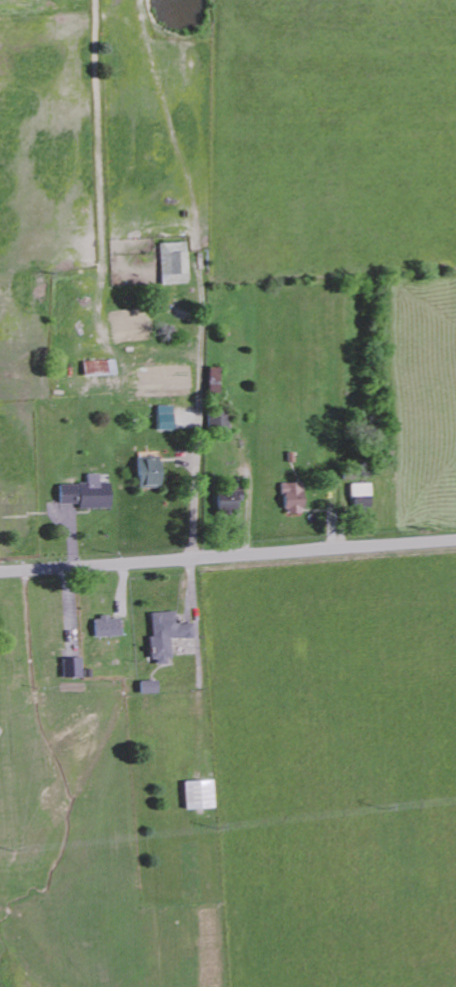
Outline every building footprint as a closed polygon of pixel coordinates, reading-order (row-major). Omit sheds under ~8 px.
[(185,242),(160,243),(161,283),(186,283),(185,242)] [(83,361),(84,376),(116,374),(115,359),(83,361)] [(217,367),(208,367),(207,391),(217,391),(217,367)] [(172,429),(171,405),(156,405),(156,430),(172,429)] [(229,411),(208,411),(208,432),(229,432),(229,411)] [(159,457),(136,456),(135,486),(158,487),(159,457)] [(110,508),(110,483),(99,483),(99,473),(86,474),(86,484),(58,485),(58,503),(78,503),(78,508),(110,508)] [(283,513),(303,513),(302,482),(282,482),(283,513)] [(227,484),(227,492),(215,492),(215,509),(241,510),(241,484),(227,484)] [(150,613),(150,636),(149,636),(150,662),(169,661),(168,638),(193,637),(192,623),(174,624),(174,612),(150,613)] [(118,617),(93,618),(93,637),(119,636),(118,617)] [(81,658),(62,658),(62,678),(81,677),(81,658)] [(156,693),(156,680),(139,681),(139,694),(156,693)] [(183,809),(212,808),(212,780),(183,781),(183,809)]
